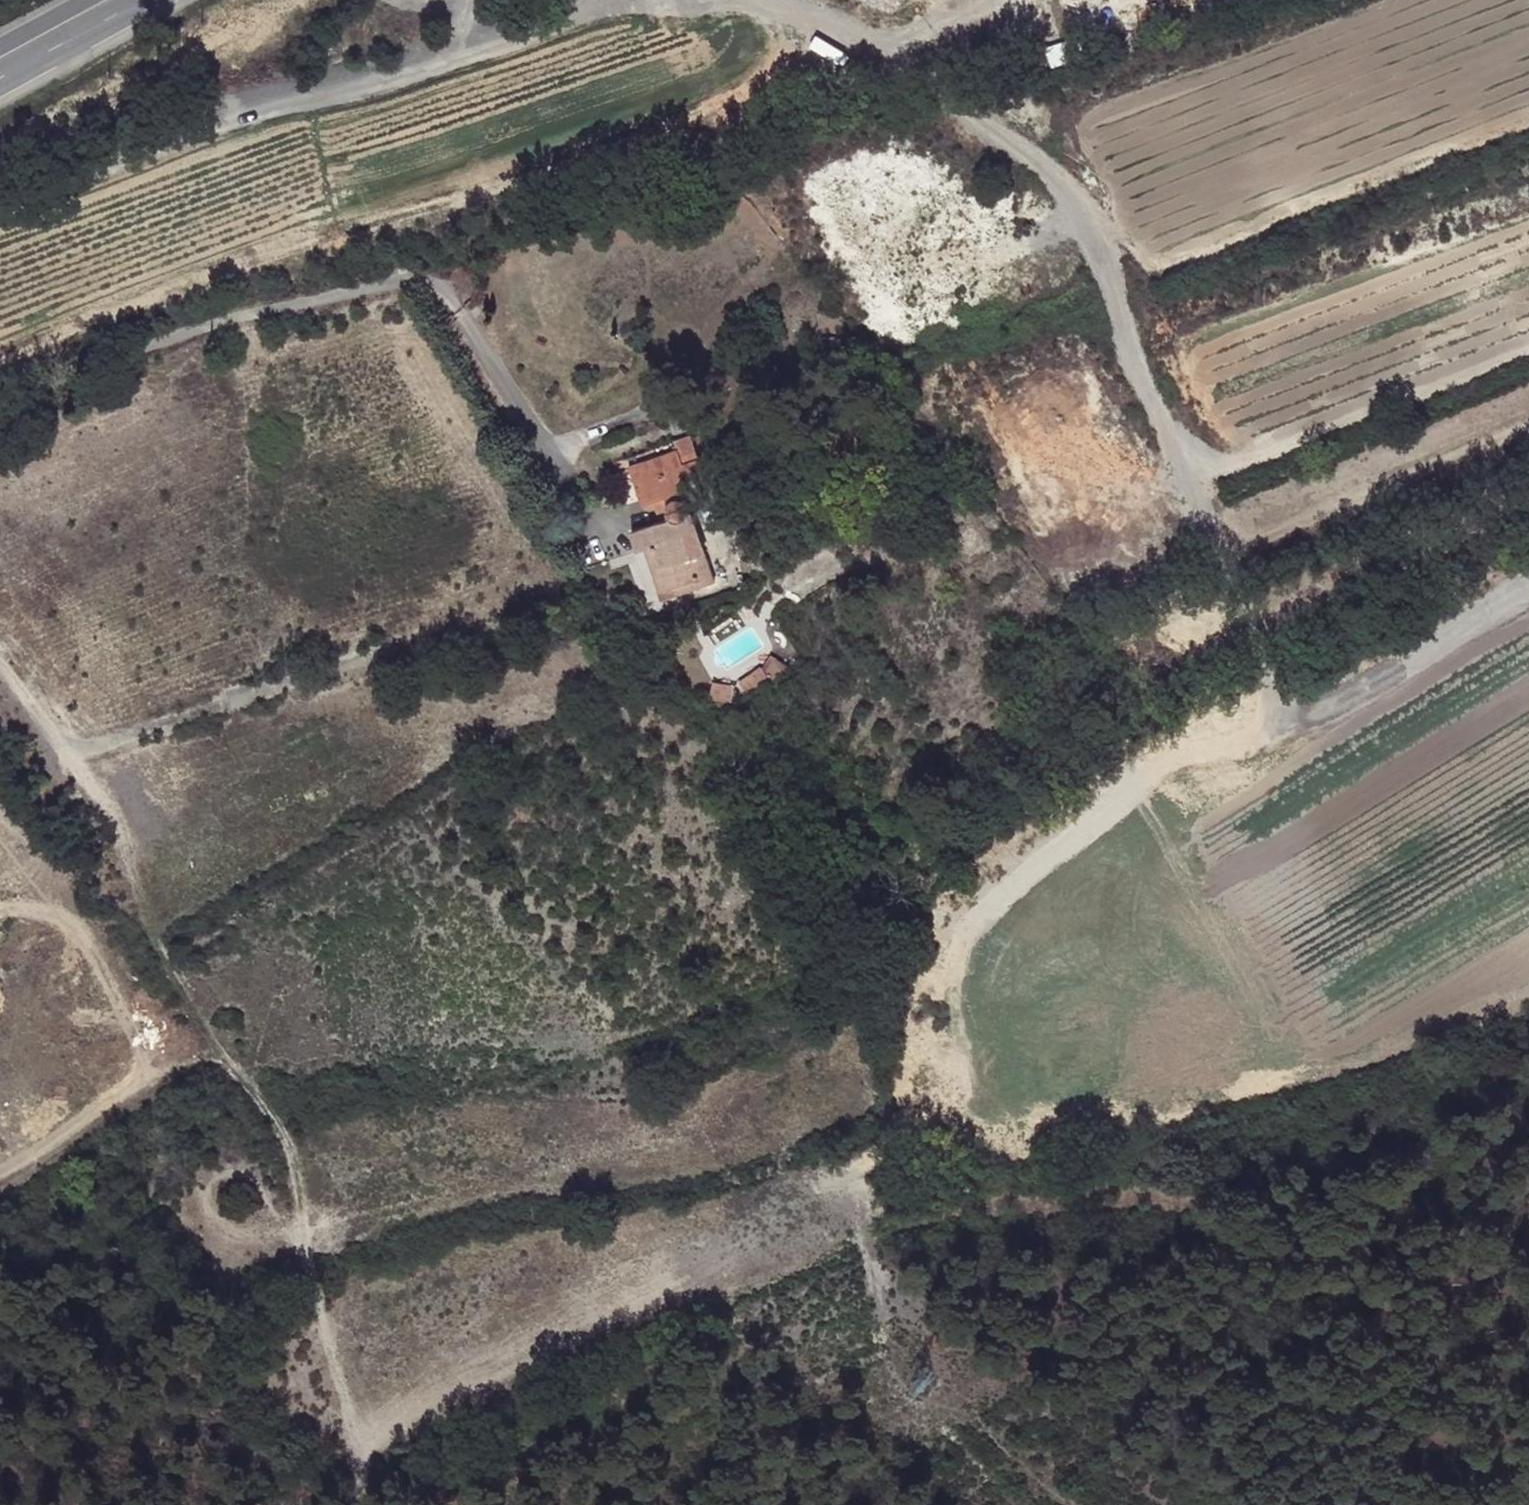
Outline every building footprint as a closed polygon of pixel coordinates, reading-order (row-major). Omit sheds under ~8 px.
[(844,328),(831,328),(831,339),(843,339),(844,328)] [(661,495),(668,512),(671,510),(669,502),(672,495),(678,492),(687,494),(694,501),(698,508),(684,475),(712,464),(697,427),(683,433),(687,442),(637,462),(651,499),(661,495)] [(692,575),(697,585),(724,574),(698,508),(694,501),(687,494),(678,492),(672,495),(669,502),(671,510),(668,512),(637,527),(646,548),(655,545),(671,584),(682,581),(692,575)] [(657,589),(671,584),(655,545),(646,548),(641,551),(657,589)] [(686,590),(697,585),(692,575),(682,581),(686,590)] [(743,678),(722,675),(719,689),(724,690),(742,693),(749,694),(777,673),(795,660),(779,648),(769,662),(768,660),(743,678)] [(742,693),(724,690),(723,700),(741,703),(742,693)]
